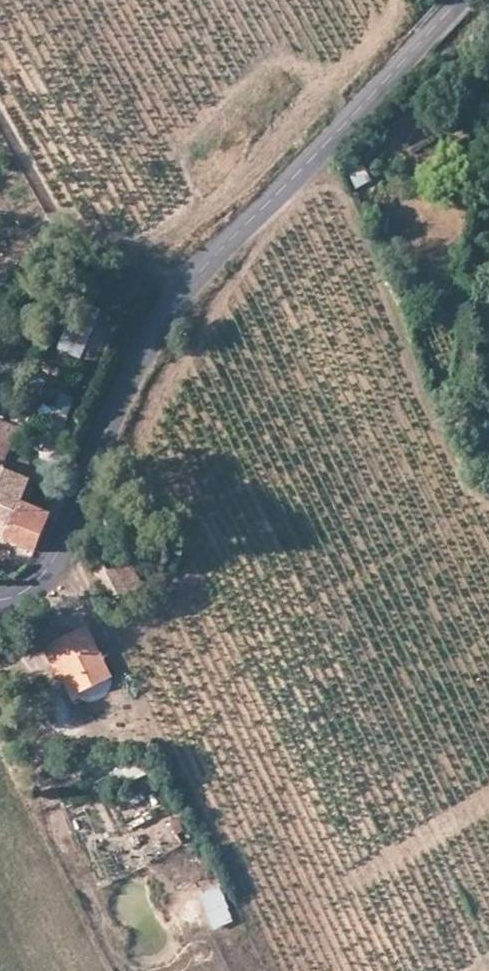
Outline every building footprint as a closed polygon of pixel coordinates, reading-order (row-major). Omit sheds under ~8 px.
[(357,191),(374,184),(366,166),(350,173),(357,191)] [(101,314),(80,305),(61,351),(81,359),(101,314)] [(74,420),(80,400),(61,395),(56,415),(74,420)] [(36,553),(54,519),(21,504),(30,484),(3,471),(20,435),(0,425),(0,540),(36,553)] [(102,559),(89,567),(109,603),(142,584),(128,560),(110,570),(102,559)] [(76,695),(112,677),(86,625),(49,643),(76,695)] [(201,893),(213,930),(234,923),(223,886),(201,893)]
